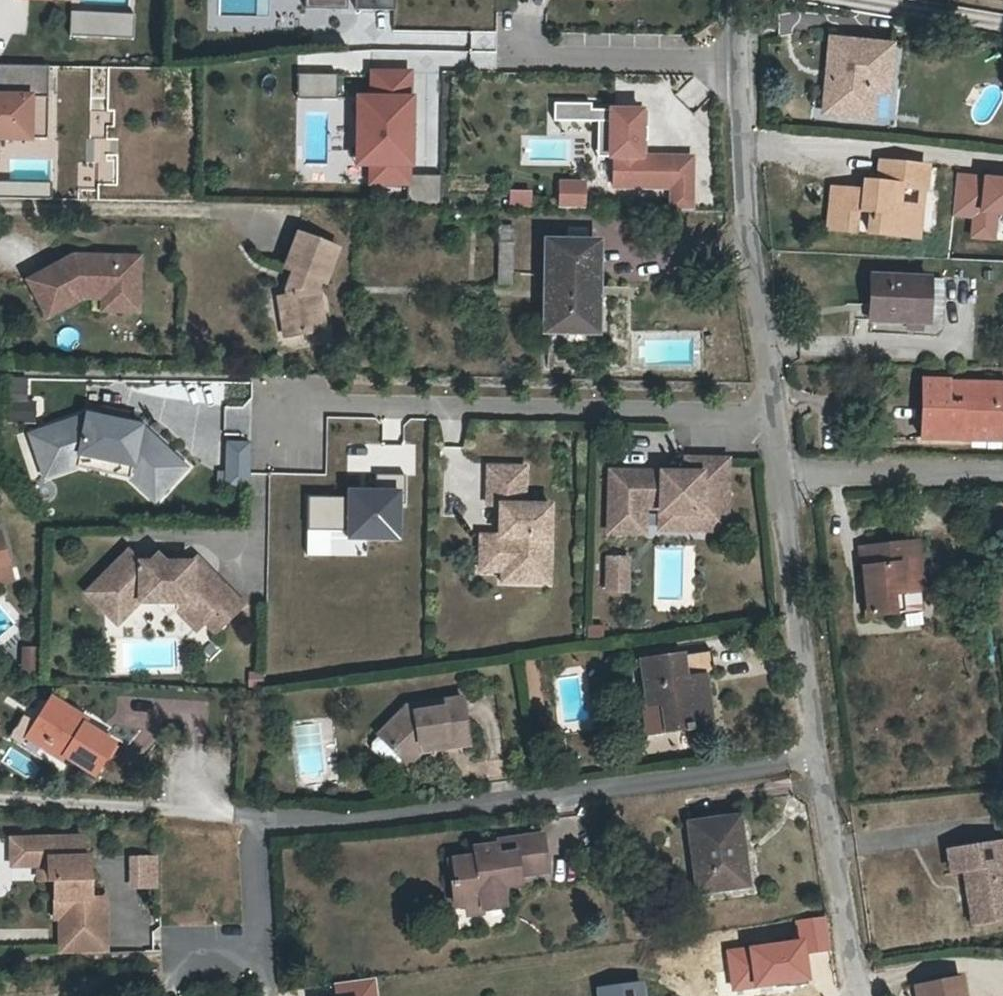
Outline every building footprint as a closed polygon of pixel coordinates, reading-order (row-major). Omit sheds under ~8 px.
[(313,10),(355,11),(355,0),(313,0),(313,10)] [(364,0),(355,0),(355,11),(364,11),(364,0)] [(402,0),(364,0),(364,11),(402,12),(402,0)] [(71,12),(70,36),(134,39),(135,15),(71,12)] [(818,106),(824,107),(822,121),(865,125),(867,96),(866,95),(866,93),(881,93),(884,51),(828,45),(825,90),(820,89),(818,106)] [(355,53),(330,55),(331,70),(356,68),(355,53)] [(0,67),(0,139),(47,140),(48,67),(0,67)] [(408,75),(370,74),(369,99),(353,99),(351,167),(367,167),(367,185),(405,186),(404,207),(437,208),(438,178),(405,177),(405,168),(408,168),(410,100),(407,100),(408,75)] [(324,76),(299,75),(298,100),(323,100),(324,76)] [(339,76),(324,76),(323,100),(338,101),(339,76)] [(551,106),(550,123),(607,124),(606,160),(611,160),(610,189),(667,190),(669,190),(670,160),(637,159),(638,144),(643,144),(643,131),(638,130),(638,113),(588,112),(588,106),(551,106)] [(606,160),(607,124),(592,124),(591,160),(606,160)] [(857,209),(874,211),(873,228),(908,232),(911,203),(898,201),(899,184),(921,185),(924,162),(877,157),(875,188),(829,184),(825,224),(856,227),(857,209)] [(689,160),(670,160),(669,190),(667,190),(667,213),(688,213),(689,160)] [(52,200),(53,183),(0,181),(0,198),(52,200)] [(581,186),(557,185),(557,210),(580,211),(581,186)] [(508,188),(508,205),(531,205),(531,188),(508,188)] [(503,234),(503,248),(520,248),(520,234),(503,234)] [(319,337),(317,298),(314,298),(321,280),(327,283),(339,249),(300,235),(287,267),(293,270),(287,288),(290,301),(282,302),(284,339),(319,337)] [(598,246),(556,245),(555,332),(598,333),(598,246)] [(520,248),(503,248),(504,287),(519,287),(520,248)] [(30,281),(49,316),(85,296),(105,297),(127,297),(128,275),(140,275),(140,257),(74,256),(30,281)] [(140,309),(140,275),(128,275),(127,297),(105,297),(104,309),(140,309)] [(958,310),(959,287),(846,281),(844,325),(943,331),(945,310),(958,310)] [(5,376),(5,422),(30,422),(30,376),(5,376)] [(919,444),(958,444),(958,433),(1002,433),(1002,406),(992,407),(993,387),(942,386),(942,382),(919,382),(919,444)] [(993,387),(992,407),(1002,406),(1002,394),(1002,388),(993,387)] [(224,408),(224,428),(245,428),(245,409),(224,408)] [(129,422),(130,414),(106,409),(105,417),(129,422)] [(129,422),(105,417),(89,414),(41,432),(53,464),(82,455),(137,465),(166,492),(189,466),(144,425),(129,422)] [(53,464),(41,432),(33,435),(48,478),(85,465),(129,473),(158,500),(166,492),(137,465),(82,455),(53,464)] [(1002,445),(1002,433),(958,433),(958,444),(1002,445)] [(688,475),(612,473),(611,525),(641,525),(641,504),(662,504),(702,505),(702,526),(727,525),(728,460),(688,460),(688,475)] [(246,478),(246,463),(220,463),(220,478),(246,478)] [(532,467),(496,466),(495,504),(508,505),(507,526),(511,526),(511,536),(489,535),(488,555),(510,555),(510,570),(510,580),(549,581),(549,555),(557,555),(558,505),(532,504),(532,467)] [(349,499),(310,498),(308,556),(368,558),(368,541),(404,542),(406,491),(350,489),(349,499)] [(702,505),(662,504),(662,525),(702,526),(702,505)] [(13,570),(3,533),(0,533),(0,574),(13,570)] [(939,548),(897,554),(899,575),(887,575),(892,625),(916,622),(914,599),(929,598),(944,596),(939,548)] [(193,565),(148,566),(136,552),(94,594),(122,621),(143,601),(175,600),(200,625),(206,619),(222,635),(250,608),(199,558),(193,565)] [(884,555),(887,575),(899,575),(897,554),(884,555)] [(510,555),(488,555),(488,570),(510,570),(510,555)] [(556,581),(557,555),(549,555),(549,581),(556,581)] [(630,556),(611,556),(611,590),(630,590),(630,556)] [(16,579),(13,570),(0,574),(0,584),(16,579)] [(930,621),(929,598),(914,599),(916,622),(930,621)] [(21,673),(33,673),(32,646),(20,646),(21,673)] [(657,707),(664,706),(672,705),(674,731),(718,727),(715,689),(711,689),(711,680),(721,678),(719,654),(654,662),(657,707)] [(430,706),(425,694),(386,731),(387,731),(379,739),(379,747),(394,762),(402,762),(409,755),(430,737),(458,734),(459,741),(476,738),(471,692),(441,695),(441,705),(430,706)] [(47,738),(39,750),(59,762),(63,756),(90,773),(110,741),(74,719),(77,713),(50,696),(31,727),(47,738)] [(666,731),(674,731),(672,705),(664,706),(666,731)] [(23,740),(39,750),(47,738),(31,727),(23,740)] [(435,744),(459,741),(458,734),(430,737),(409,755),(416,761),(435,744)] [(735,856),(730,815),(691,820),(698,886),(747,879),(745,855),(735,856)] [(505,872),(526,870),(551,867),(547,831),(501,837),(502,843),(480,845),(480,852),(458,856),(462,875),(457,876),(460,902),(488,898),(490,904),(509,902),(506,881),(505,872)] [(56,919),(58,954),(103,953),(103,899),(88,900),(87,873),(80,873),(80,838),(34,839),(35,861),(44,860),(45,881),(51,881),(51,901),(60,900),(60,919),(56,919)] [(35,861),(34,839),(8,840),(8,867),(35,866),(35,881),(45,881),(44,860),(35,861)] [(953,868),(963,866),(973,917),(1002,913),(1002,842),(949,848),(953,868)] [(157,888),(157,854),(127,854),(127,887),(157,888)] [(527,879),(526,870),(505,872),(506,881),(527,879)] [(51,901),(52,919),(56,919),(60,919),(60,900),(51,901)] [(798,922),(800,942),(730,950),(735,988),(809,979),(806,951),(829,948),(825,918),(798,922)] [(374,980),(336,984),(337,995),(376,995),(374,980)] [(639,982),(594,988),(595,995),(641,995),(639,982)] [(959,988),(914,994),(914,995),(961,995),(959,988)]
